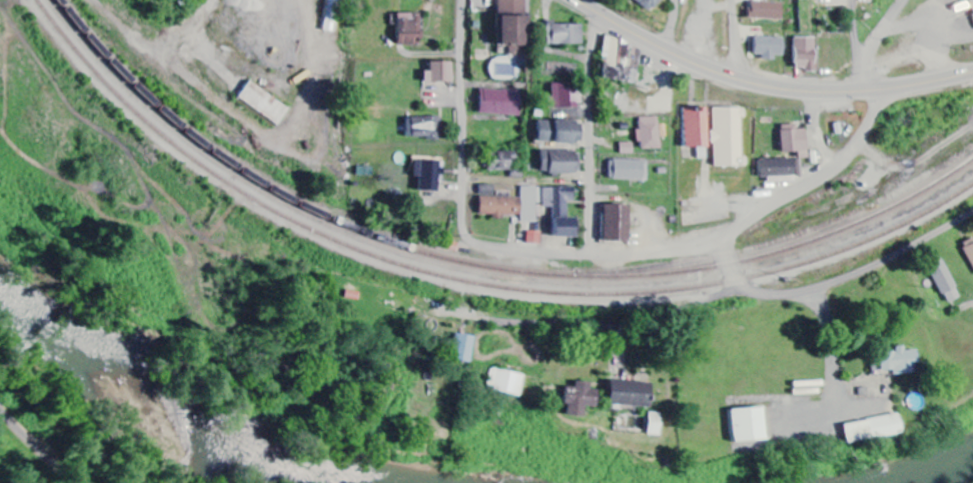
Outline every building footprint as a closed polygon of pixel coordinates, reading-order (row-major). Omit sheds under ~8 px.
[(500,46),(511,46),(510,55),(528,56),(529,15),(527,15),(528,0),(501,0),(500,46)] [(651,13),(661,0),(635,0),(651,13)] [(785,20),(786,3),(753,1),(751,18),(785,20)] [(399,45),(423,45),(424,14),(399,14),(399,45)] [(549,24),(549,44),(583,45),(584,24),(549,24)] [(616,65),(622,39),(609,36),(603,62),(616,65)] [(786,38),(756,37),(756,55),(763,56),(763,60),(776,60),(776,56),(785,56),(786,38)] [(817,38),(795,38),(795,71),(817,71),(817,38)] [(455,62),(432,62),(432,71),(427,71),(426,82),(454,83),(455,62)] [(241,100),(282,124),(291,107),(251,83),(241,100)] [(553,85),(553,97),(550,97),(550,108),(581,107),(581,84),(553,85)] [(481,115),(523,116),(523,91),(482,90),(481,115)] [(710,147),(709,107),(685,108),(686,148),(710,147)] [(443,117),(413,118),(414,139),(443,138),(443,117)] [(640,150),(661,149),(660,117),(639,118),(640,150)] [(539,142),(584,143),(584,122),(539,121),(539,142)] [(809,129),(799,130),(799,125),(784,125),(784,153),(800,153),(800,159),(810,159),(809,129)] [(581,174),(581,152),(543,151),(542,173),(581,174)] [(520,152),(500,152),(500,157),(490,158),(490,171),(514,170),(514,162),(520,162),(520,152)] [(761,178),(770,178),(770,182),(785,183),(785,177),(802,177),(803,160),(761,159),(761,178)] [(611,179),(648,181),(649,162),(611,160),(611,179)] [(441,192),(442,162),(416,161),(415,177),(421,177),(421,192),(441,192)] [(481,216),(523,217),(523,223),(538,223),(539,204),(543,204),(544,188),(523,187),(523,198),(495,197),(495,190),(488,190),(489,186),(482,185),(481,216)] [(581,238),(581,218),(570,218),(570,202),(578,202),(578,188),(545,188),(545,208),(555,208),(555,238),(581,238)] [(633,206),(606,205),(605,241),(632,242),(633,206)] [(543,244),(543,232),(530,232),(530,244),(543,244)] [(932,268),(949,304),(964,298),(946,261),(932,268)] [(455,360),(473,362),(476,336),(458,334),(455,360)] [(875,376),(893,375),(923,373),(921,349),(899,350),(899,352),(884,353),(884,360),(874,361),(875,376)] [(525,374),(491,370),(489,388),(523,393),(525,374)] [(588,417),(588,407),(600,408),(601,391),(592,390),(593,383),(578,382),(578,388),(569,387),(567,416),(588,417)] [(654,383),(614,382),(613,406),(653,407),(654,383)] [(733,411),(737,444),(771,439),(767,407),(733,411)] [(664,414),(651,413),(650,436),(663,436),(664,414)] [(846,424),(848,443),(903,435),(900,416),(846,424)]
